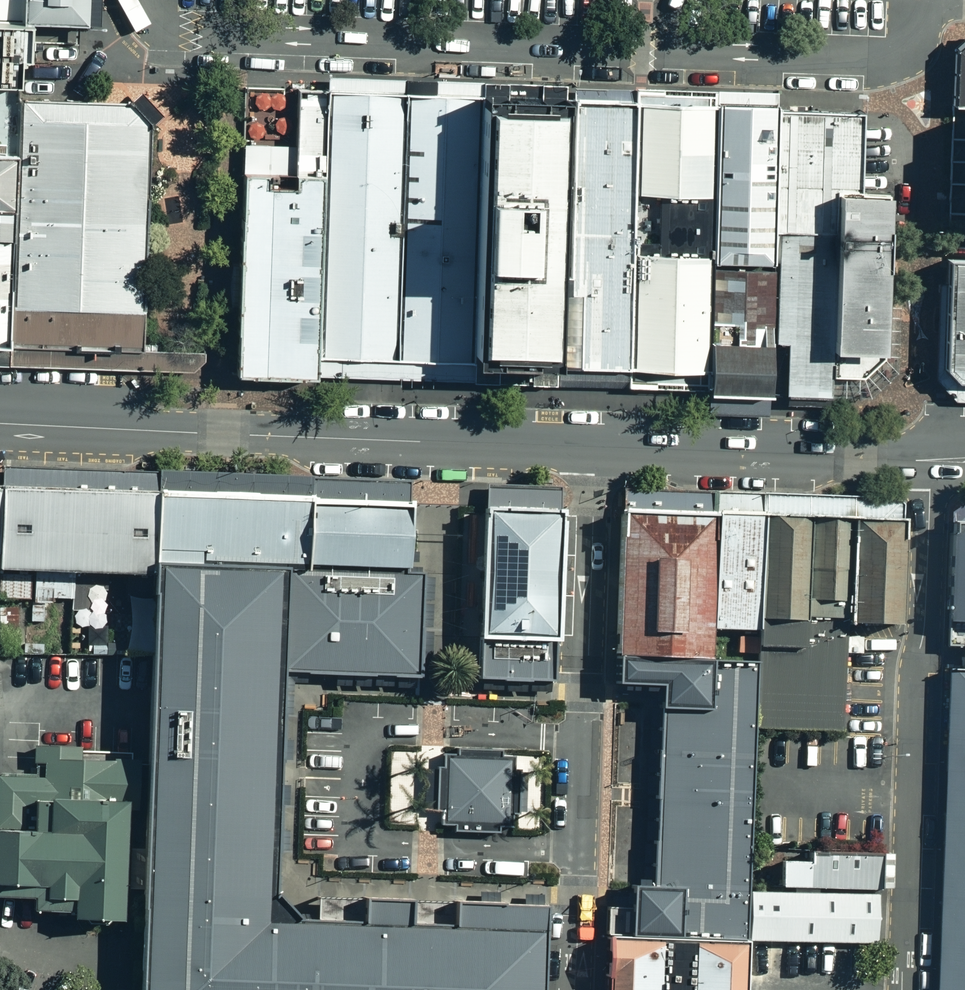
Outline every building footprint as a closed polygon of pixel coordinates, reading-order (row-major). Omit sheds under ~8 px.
[(23,27),(25,0),(0,0),(0,26),(23,27)] [(23,27),(87,29),(88,0),(25,0),(23,27)] [(21,92),(23,35),(23,27),(0,26),(0,91),(21,92)] [(329,79),(328,90),(408,93),(408,82),(329,79)] [(485,85),(408,82),(408,93),(485,95),(485,85)] [(567,88),(485,85),(485,95),(567,98),(567,88)] [(325,181),(328,90),(299,89),(297,147),(295,180),(325,181)] [(575,89),(574,99),(639,101),(639,92),(575,89)] [(319,362),(399,365),(408,93),(328,90),(325,181),(319,362)] [(21,92),(0,91),(0,161),(19,161),(22,104),(21,92)] [(719,94),(639,92),(639,101),(719,104),(719,94)] [(399,365),(476,367),(485,95),(408,93),(399,365)] [(777,96),(719,94),(719,104),(780,106),(777,96)] [(164,118),(141,95),(129,106),(140,117),(151,130),(164,118)] [(476,367),(563,371),(573,98),(567,98),(485,95),(476,367)] [(563,371),(631,372),(634,258),(637,197),(639,101),(574,99),(573,98),(563,371)] [(716,200),(719,104),(639,101),(637,197),(716,200)] [(16,215),(11,350),(145,354),(150,180),(151,130),(140,117),(129,106),(84,105),(22,104),(19,161),(16,215)] [(713,269),(775,271),(776,236),(780,106),(719,104),(716,200),(714,261),(713,269)] [(776,236),(839,238),(840,194),(859,194),(861,109),(780,106),(776,236)] [(244,145),(243,178),(295,180),(297,147),(244,145)] [(16,215),(19,161),(0,161),(0,215),(16,215)] [(237,368),(319,370),(319,366),(319,362),(325,181),(295,180),(243,178),(238,357),(237,368)] [(891,195),(859,194),(840,194),(839,238),(835,379),(865,381),(886,361),(888,308),(888,304),(889,251),(890,232),(891,195)] [(716,200),(637,197),(634,258),(714,261),(716,200)] [(11,353),(11,350),(16,215),(0,215),(0,352),(11,353)] [(835,379),(839,238),(776,236),(775,271),(773,376),(835,379)] [(634,258),(631,372),(711,375),(713,269),(714,261),(634,258)] [(964,378),(964,259),(949,259),(948,285),(947,307),(947,334),(946,366),(959,378),(964,378)] [(773,376),(775,271),(713,269),(711,375),(711,392),(710,399),(772,401),(773,376)] [(948,285),(940,285),(938,383),(943,388),(954,399),(964,400),(964,378),(959,378),(946,366),(947,334),(947,307),(948,285)] [(865,381),(835,379),(834,403),(871,404),(899,375),(901,309),(888,308),(886,361),(865,381)] [(145,354),(11,350),(11,353),(10,368),(193,374),(205,363),(206,356),(145,354)] [(0,352),(0,368),(10,368),(11,353),(0,352)] [(399,365),(319,362),(319,366),(319,370),(319,378),(475,384),(476,367),(399,365)] [(563,371),(476,367),(475,384),(562,387),(563,371)] [(319,370),(237,368),(237,381),(318,384),(319,378),(319,370)] [(631,372),(563,371),(562,387),(630,389),(631,372)] [(711,375),(631,372),(630,389),(711,392),(711,375)] [(834,403),(835,379),(773,376),(772,401),(819,402),(834,403)] [(772,401),(710,399),(710,416),(772,418),(772,401)] [(159,497),(160,476),(3,472),(2,493),(159,497)] [(314,503),(315,482),(160,476),(159,497),(314,503)] [(315,482),(314,503),(410,507),(411,486),(315,482)] [(487,488),(486,514),(562,516),(563,491),(487,488)] [(0,493),(0,581),(157,583),(157,568),(159,497),(2,493),(0,493)] [(622,495),(622,517),(718,520),(718,497),(622,495)] [(314,503),(159,497),(157,568),(289,572),(312,573),(314,503)] [(767,499),(718,497),(718,520),(767,521),(767,499)] [(899,503),(767,499),(767,521),(815,522),(857,523),(898,524),(904,525),(905,508),(899,503)] [(410,507),(314,503),(312,573),(409,575),(410,507)] [(953,529),(964,529),(964,509),(954,516),(953,529)] [(562,516),(486,514),(481,644),(557,647),(558,635),(562,516)] [(718,520),(622,517),(619,659),(713,663),(715,636),(718,520)] [(767,521),(718,520),(715,636),(761,637),(762,623),(767,521)] [(815,522),(767,521),(762,623),(810,625),(815,522)] [(857,523),(815,522),(810,625),(854,625),(857,523)] [(895,633),(898,524),(857,523),(854,625),(853,631),(895,633)] [(906,529),(904,525),(898,524),(895,633),(904,632),(906,529)] [(953,529),(951,626),(964,626),(964,529),(953,529)] [(157,568),(157,583),(154,659),(151,757),(147,902),(144,989),(524,989),(527,909),(321,902),(320,928),(299,927),(277,905),(282,788),(282,763),(285,674),(289,572),(157,568)] [(289,572),(285,674),(420,677),(423,576),(409,575),(312,573),(289,572)] [(844,736),(849,636),(850,627),(810,626),(810,625),(762,623),(761,637),(758,664),(757,668),(755,731),(761,732),(844,736)] [(951,626),(950,672),(964,672),(964,626),(951,626)] [(557,647),(481,644),(480,680),(555,684),(557,647)] [(713,663),(619,659),(618,693),(662,695),(654,887),(611,885),(609,885),(607,940),(747,945),(749,893),(755,731),(757,668),(758,664),(713,663)] [(950,676),(940,989),(964,989),(964,677),(950,676)] [(457,754),(444,754),(444,767),(438,767),(438,772),(437,791),(437,811),(437,814),(442,814),(442,829),(454,829),(454,831),(454,834),(500,835),(500,831),(512,831),(513,816),(519,816),(521,771),(513,771),(514,755),(502,755),(502,752),(502,750),(457,748),(457,750),(457,754)] [(147,902),(151,757),(0,752),(0,899),(147,902)] [(302,763),(282,763),(282,788),(301,788),(303,788),(303,763),(302,763)] [(437,811),(438,772),(427,772),(426,811),(437,811)] [(808,861),(782,861),(781,894),(881,895),(882,856),(808,853),(808,861)] [(882,856),(881,895),(890,895),(891,856),(882,856)] [(879,948),(881,895),(781,894),(749,893),(747,945),(754,946),(879,948)] [(747,945),(607,940),(605,989),(746,989),(747,945)]
